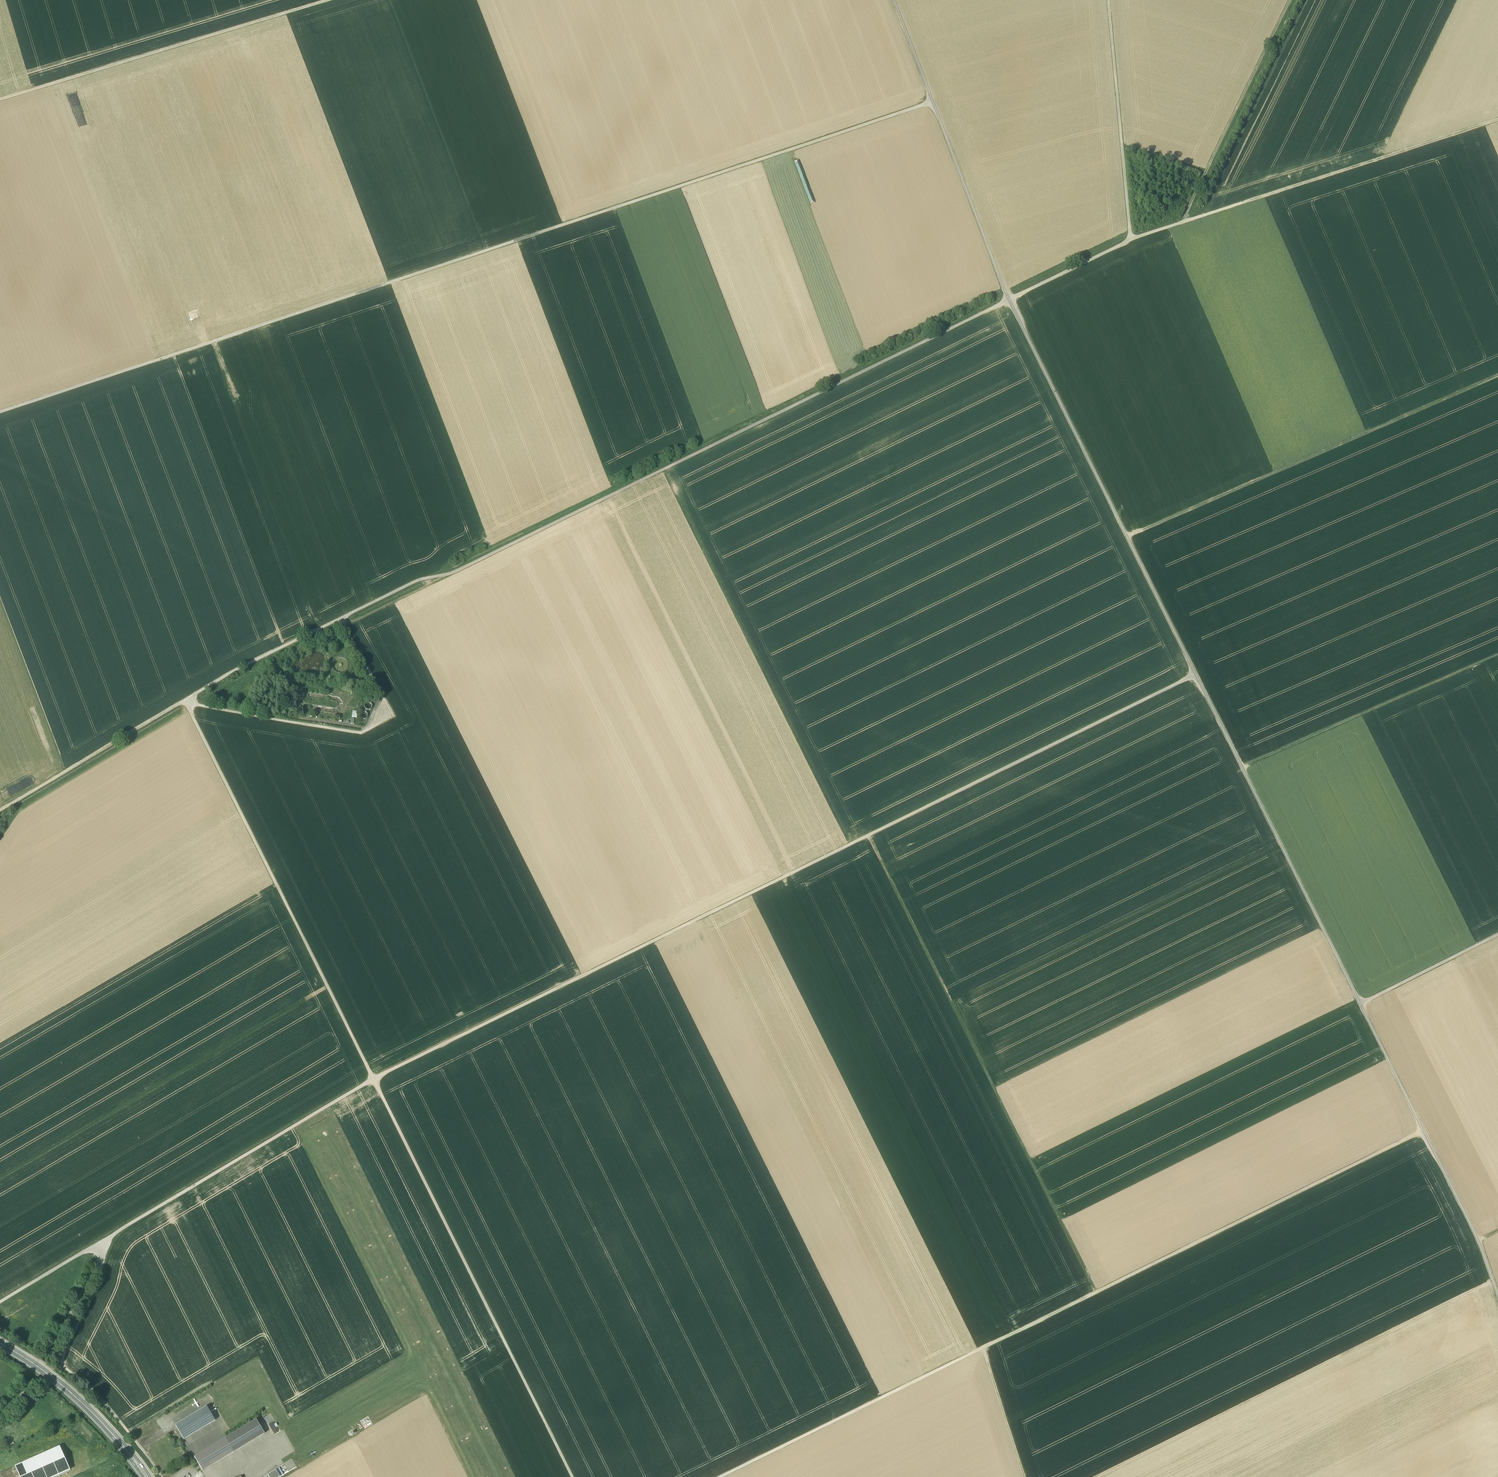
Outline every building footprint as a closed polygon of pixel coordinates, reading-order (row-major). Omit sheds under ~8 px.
[(207,1406),(176,1425),(184,1439),(215,1421),(207,1406)] [(256,1419),(194,1457),(203,1471),(265,1433),(256,1419)] [(69,1470),(59,1448),(16,1467),(21,1476),(54,1476),(69,1470)]
